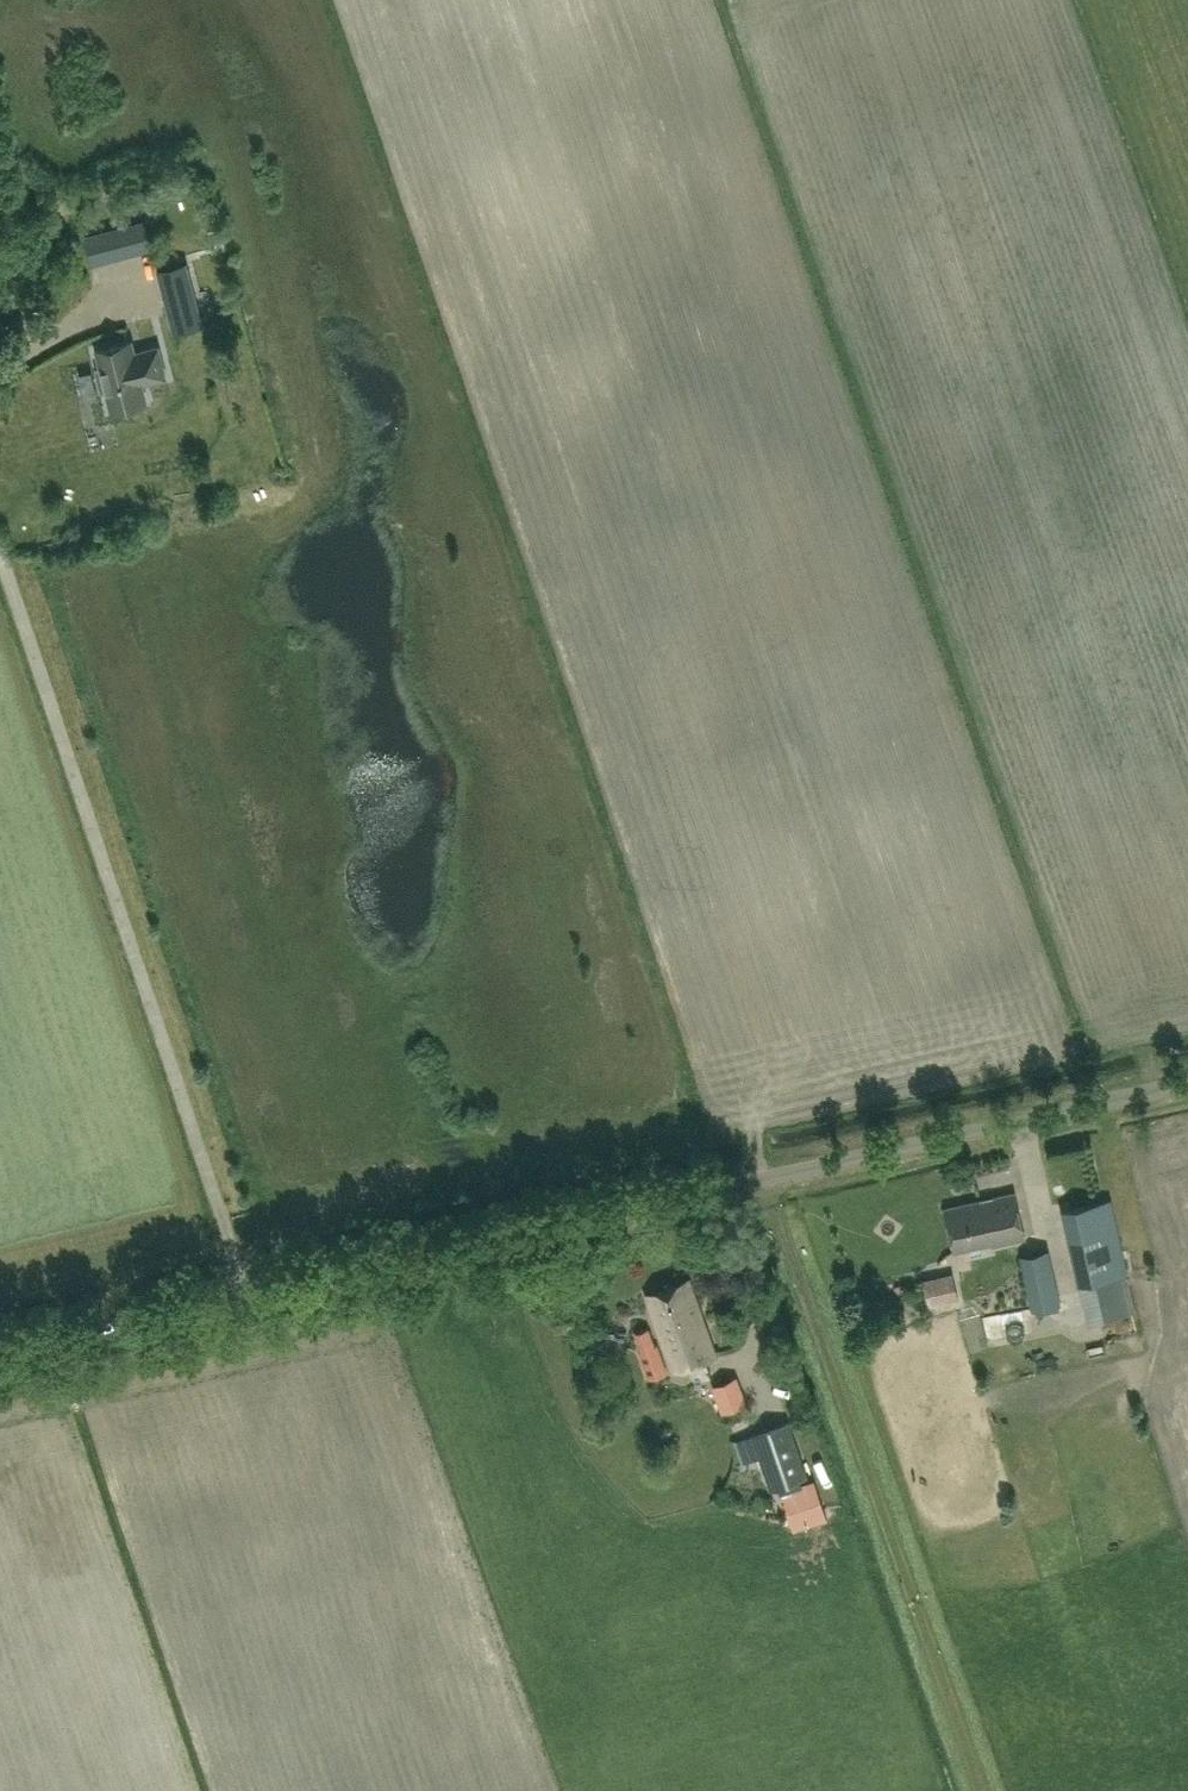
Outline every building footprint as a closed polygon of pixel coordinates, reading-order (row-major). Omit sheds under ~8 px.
[(145,218),(115,226),(123,256),(153,248),(145,218)] [(158,272),(174,332),(202,324),(186,265),(158,272)] [(107,390),(111,408),(147,399),(142,382),(166,376),(159,346),(135,352),(132,340),(97,349),(101,367),(97,368),(103,391),(107,390)] [(945,1206),(953,1249),(991,1241),(992,1244),(1024,1237),(1014,1192),(945,1206)] [(1111,1201),(1062,1212),(1077,1280),(1087,1323),(1132,1313),(1122,1270),(1126,1269),(1111,1201)] [(1060,1305),(1047,1250),(1018,1256),(1031,1312),(1060,1305)] [(923,1278),(929,1305),(959,1298),(954,1272),(923,1278)] [(686,1279),(644,1294),(672,1369),(714,1354),(686,1279)] [(639,1350),(649,1379),(667,1372),(658,1344),(655,1345),(649,1327),(635,1332),(641,1350),(639,1350)] [(738,1375),(710,1383),(720,1412),(747,1404),(738,1375)] [(787,1422),(751,1435),(770,1489),(805,1476),(787,1422)] [(786,1486),(774,1491),(781,1512),(793,1508),(786,1486)] [(793,1530),(827,1519),(821,1500),(787,1511),(793,1530)]
